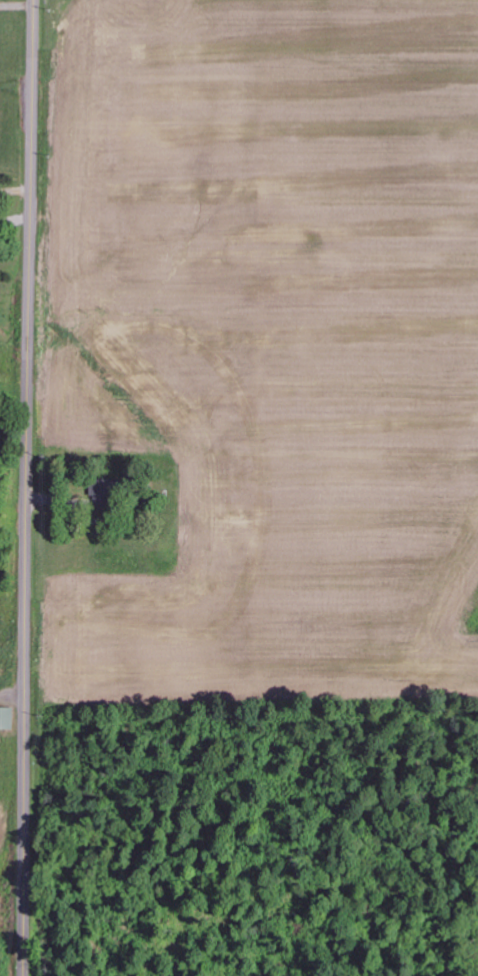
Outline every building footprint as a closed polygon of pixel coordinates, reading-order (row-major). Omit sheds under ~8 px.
[(15,730),(16,708),(0,707),(0,730),(15,730)]
